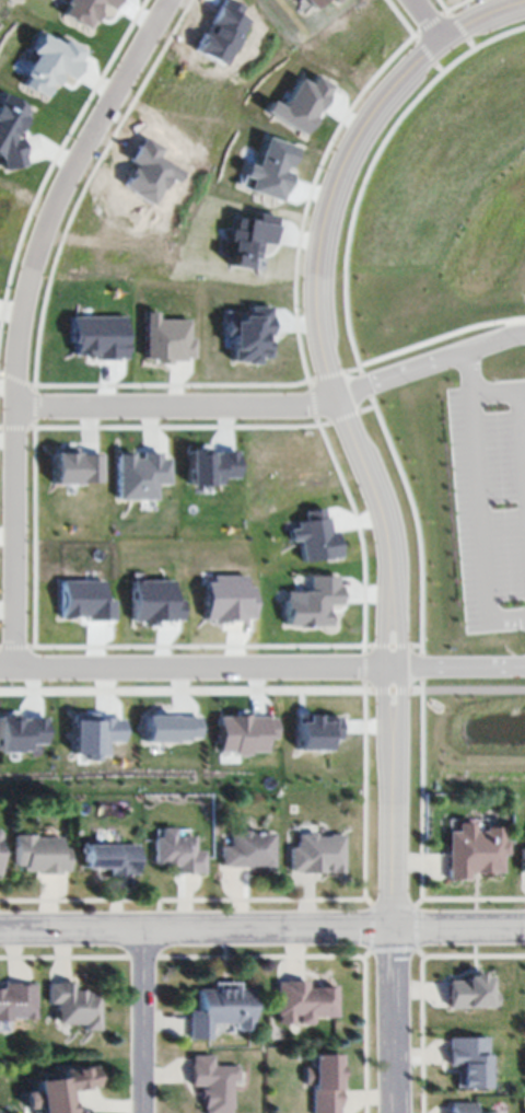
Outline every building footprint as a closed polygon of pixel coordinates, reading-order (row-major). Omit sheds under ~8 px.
[(61,5),(65,6),(60,16),(88,31),(101,5),(111,11),(117,0),(64,0),(61,5)] [(317,10),(326,0),(306,0),(317,10)] [(85,51),(61,41),(60,44),(37,34),(28,54),(32,56),(19,86),(44,97),(50,85),(55,87),(60,74),(72,80),(85,51)] [(298,79),(282,108),(269,101),(263,114),(305,136),(332,86),(314,77),(310,85),(298,79)] [(19,139),(9,141),(13,132),(18,131),(25,118),(22,106),(0,95),(0,167),(1,171),(24,166),(19,139)] [(256,167),(246,165),(243,178),(250,180),(246,193),(282,203),(291,172),(289,171),(295,147),(264,138),(256,167)] [(229,266),(259,270),(262,244),(273,245),(277,217),(257,215),(256,221),(238,219),(236,237),(233,236),(229,266)] [(273,308),(251,307),(251,317),(242,317),(242,322),(234,322),(233,364),(262,364),(262,359),(270,359),(270,336),(272,337),(273,308)] [(160,320),(160,313),(147,313),(148,360),(157,360),(157,362),(198,362),(198,339),(193,339),(192,320),(160,320)] [(127,317),(73,318),(74,360),(128,358),(127,317)] [(54,449),(54,485),(105,484),(104,455),(78,455),(78,449),(54,449)] [(191,450),(191,487),(224,486),(224,479),(241,479),(241,452),(214,453),(214,450),(191,450)] [(118,454),(119,500),(159,500),(159,485),(173,485),(172,459),(164,459),(164,455),(136,455),(136,454),(118,454)] [(303,563),(340,558),(337,531),(329,532),(326,509),(306,511),(307,521),(297,522),(298,529),(290,530),(291,542),(300,541),(303,563)] [(205,583),(206,622),(255,622),(255,587),(248,588),(248,576),(213,576),(213,583),(205,583)] [(341,606),(340,576),(310,577),(311,591),(286,591),(287,627),(330,627),(330,606),(341,606)] [(115,621),(115,601),(104,601),(104,581),(61,582),(61,619),(87,619),(87,621),(115,621)] [(174,581),(132,581),(133,626),(159,625),(159,622),(184,621),(184,600),(174,600),(174,581)] [(47,718),(20,719),(20,716),(0,716),(0,753),(31,753),(31,745),(47,745),(47,718)] [(75,755),(96,755),(96,758),(109,758),(109,743),(124,742),(124,716),(74,717),(75,755)] [(146,742),(202,743),(202,717),(146,716),(146,742)] [(329,751),(329,740),(340,740),(341,717),(298,716),(297,750),(329,751)] [(220,754),(268,754),(268,739),(277,739),(277,717),(220,717),(220,754)] [(447,828),(457,828),(457,820),(474,820),(474,828),(485,828),(485,825),(502,825),(502,838),(508,838),(508,853),(502,853),(502,871),(492,870),(492,872),(479,872),(479,870),(468,870),(468,878),(459,878),(459,879),(447,879),(447,828)] [(153,835),(158,834),(158,823),(172,822),(172,833),(192,833),(192,850),(200,849),(201,871),(174,872),(173,863),(154,865),(153,835)] [(218,865),(218,845),(229,845),(229,831),(236,831),(236,827),(249,827),(249,832),(272,832),(272,863),(218,865)] [(341,832),(342,870),(299,871),(299,869),(292,869),(291,845),(296,845),(296,833),(304,833),(303,830),(316,830),(316,835),(327,835),(327,832),(341,832)] [(33,836),(60,836),(60,846),(67,846),(66,869),(57,869),(57,871),(39,871),(39,870),(22,869),(22,863),(12,863),(12,832),(33,832),(33,836)] [(83,843),(115,840),(115,846),(135,845),(136,873),(109,874),(109,866),(84,867),(83,843)] [(448,1007),(490,1006),(490,974),(482,975),(482,971),(472,971),(472,975),(465,975),(465,978),(448,978),(448,1007)] [(278,979),(307,978),(306,985),(319,984),(319,982),(337,982),(338,1015),(312,1015),(312,1022),(300,1022),(300,1013),(291,1013),(291,1022),(279,1022),(279,1015),(277,1015),(278,979)] [(56,1002),(45,1002),(45,981),(71,981),(71,987),(81,987),(81,990),(101,992),(100,1030),(84,1030),(84,1022),(56,1021),(56,1002)] [(8,1020),(0,1020),(0,987),(3,987),(3,982),(33,982),(33,1017),(22,1017),(22,1016),(8,1016),(8,1020)] [(199,989),(250,989),(252,1028),(236,1029),(236,1021),(210,1021),(210,1037),(188,1039),(187,1009),(202,1007),(199,989)] [(447,1035),(488,1034),(489,1085),(457,1086),(456,1065),(448,1065),(447,1035)] [(340,1050),(340,1112),(314,1112),(314,1051),(340,1050)] [(232,1081),(232,1112),(202,1112),(201,1085),(189,1085),(189,1063),(190,1063),(190,1053),(212,1053),(212,1064),(240,1065),(240,1080),(232,1081)] [(72,1112),(64,1112),(39,1112),(38,1110),(26,1111),(24,1094),(37,1092),(35,1078),(74,1073),(73,1065),(85,1063),(86,1069),(95,1068),(97,1086),(69,1090),(72,1112)] [(497,1109),(497,1112),(452,1112),(452,1101),(479,1101),(479,1109),(497,1109)]
